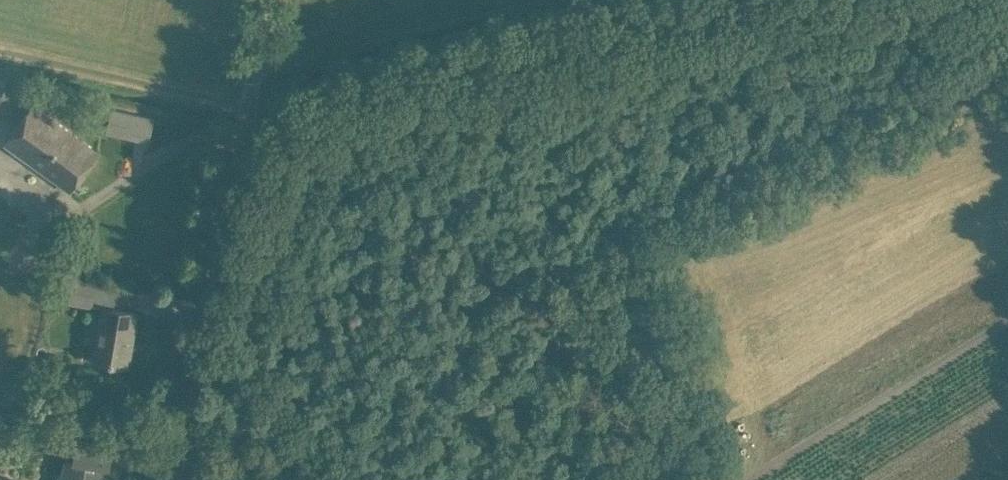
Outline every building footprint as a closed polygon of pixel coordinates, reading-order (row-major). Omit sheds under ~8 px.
[(100,151),(83,139),(34,103),(5,143),(71,191),(100,151)] [(155,118),(135,113),(112,108),(107,131),(149,141),(155,118)] [(138,312),(118,309),(104,306),(95,360),(128,366),(138,312)] [(2,410),(0,420),(0,429),(14,432),(15,428),(30,431),(33,416),(2,410)] [(104,475),(100,474),(102,465),(106,466),(111,467),(115,443),(99,440),(95,440),(77,436),(73,459),(64,457),(62,468),(61,468),(60,470),(58,473),(57,475),(57,478),(56,479),(103,479),(104,475)]
